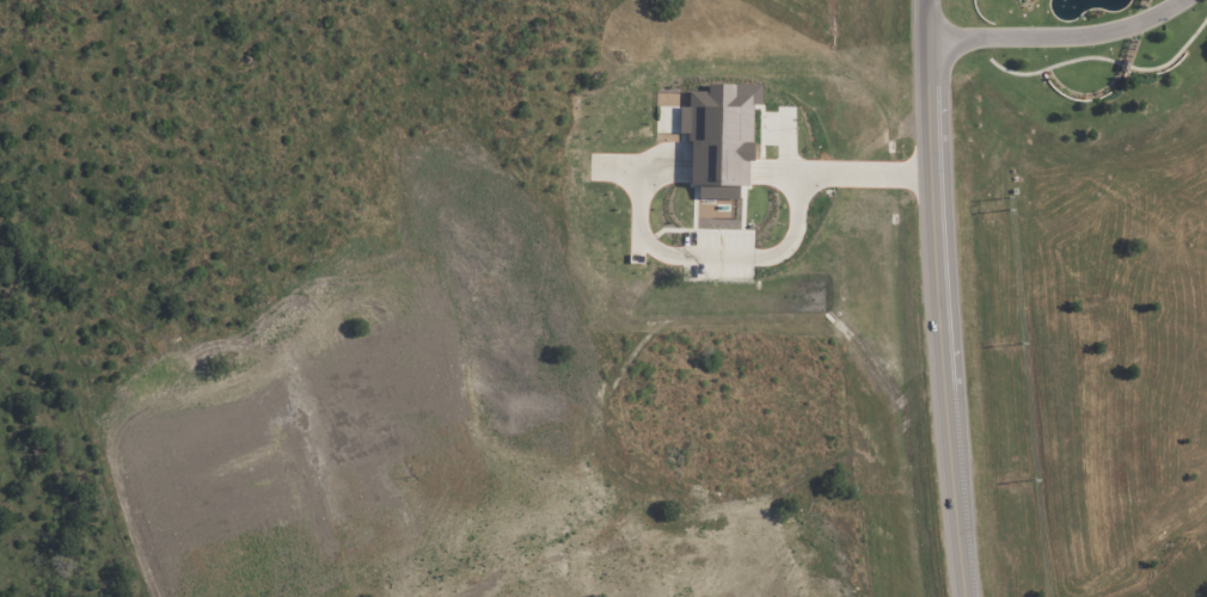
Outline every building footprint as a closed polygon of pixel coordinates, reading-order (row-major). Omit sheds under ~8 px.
[(684,109),(682,136),(692,136),(691,199),(754,201),(754,155),(765,155),(766,81),(705,81),(705,90),(691,90),(691,110),(684,109)]
